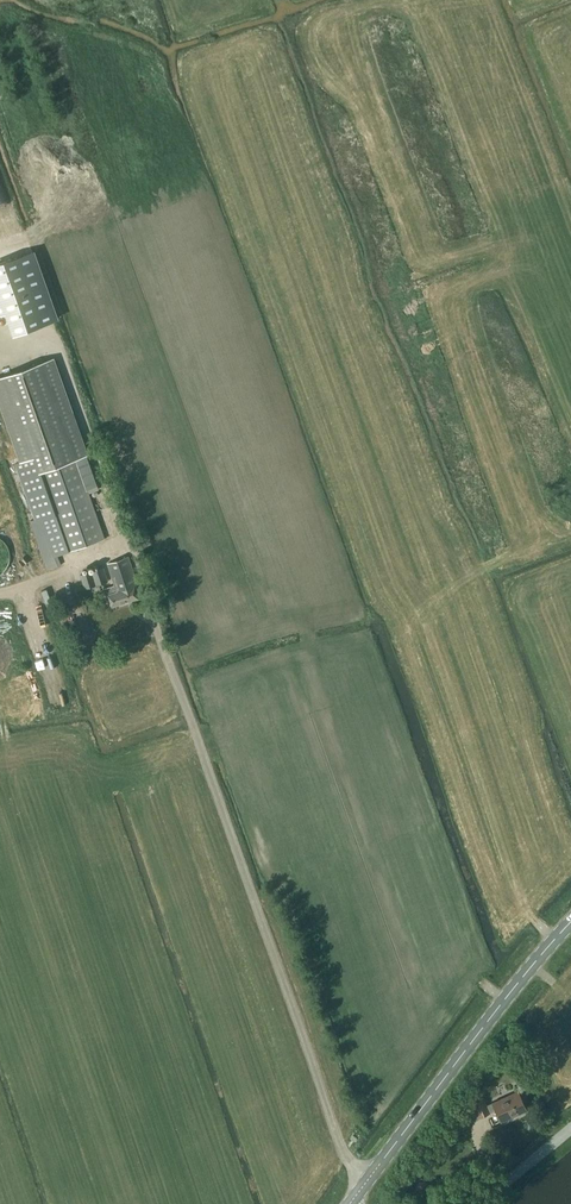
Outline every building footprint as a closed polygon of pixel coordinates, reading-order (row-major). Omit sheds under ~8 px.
[(0,263),(0,314),(6,311),(14,333),(57,318),(33,251),(0,263)] [(104,539),(87,489),(97,485),(52,358),(0,376),(0,399),(21,461),(18,462),(36,518),(30,520),(47,570),(61,565),(58,555),(104,539)] [(3,573),(7,568),(10,562),(10,555),(9,549),(6,543),(2,539),(0,538),(0,575),(3,573)] [(129,601),(139,597),(135,586),(138,585),(128,556),(108,563),(115,585),(104,588),(106,595),(108,594),(112,606),(129,600),(129,601)] [(108,581),(103,567),(80,574),(85,588),(108,581)] [(487,1105),(484,1099),(481,1093),(471,1098),(479,1117),(496,1109),(501,1121),(527,1109),(518,1091),(487,1105)]
